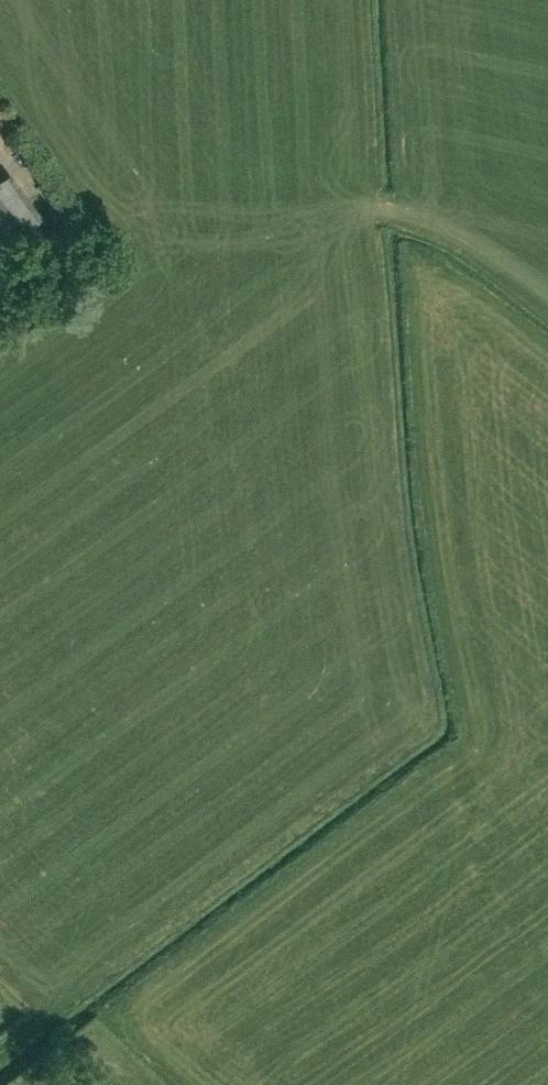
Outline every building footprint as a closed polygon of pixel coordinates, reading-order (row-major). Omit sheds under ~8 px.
[(31,224),(44,215),(11,170),(0,178),(0,224),(11,239),(26,228),(31,224)]
